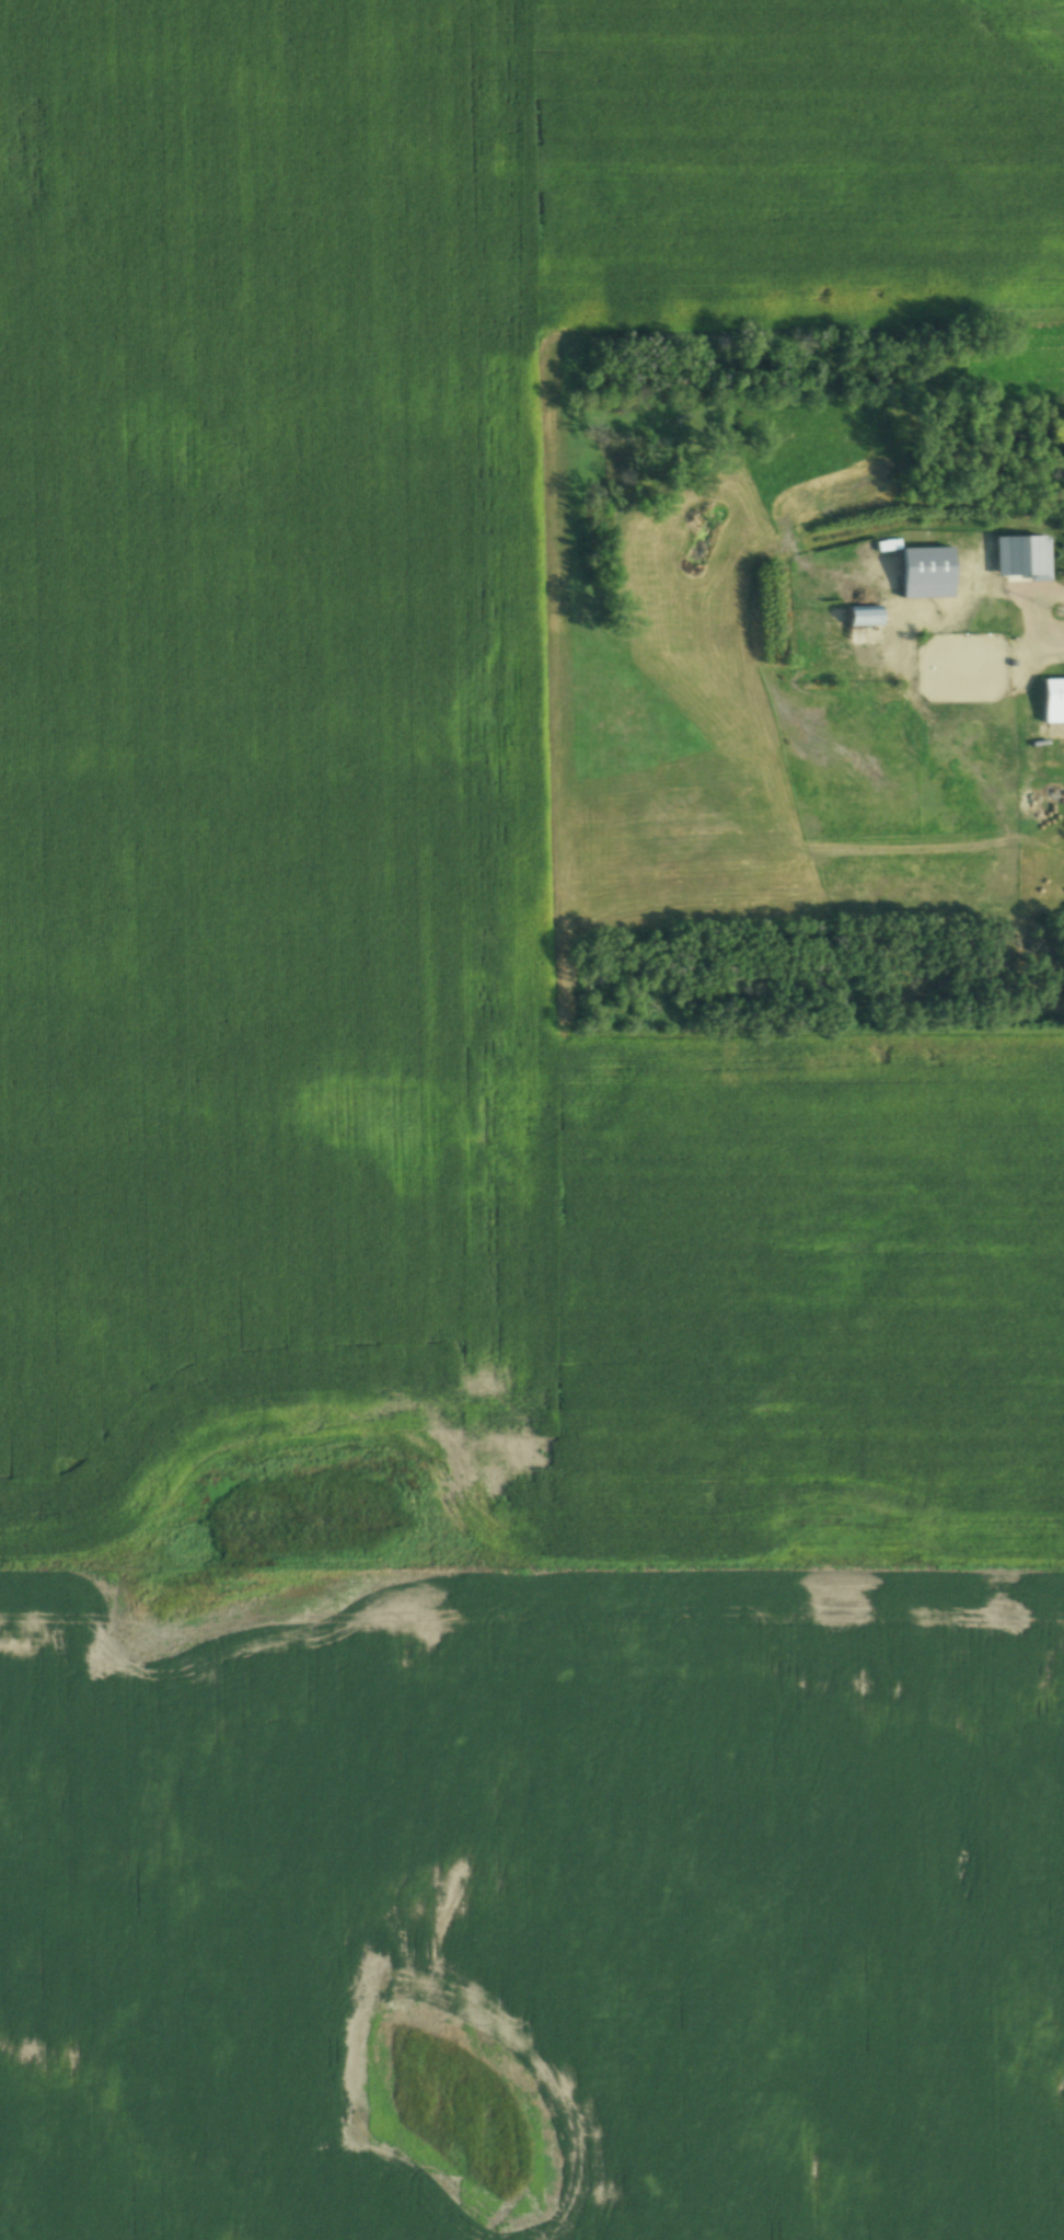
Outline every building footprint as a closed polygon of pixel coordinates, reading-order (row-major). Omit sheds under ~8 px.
[(947,597),(947,572),(919,572),(919,597),(947,597)] [(1017,584),(1041,584),(1041,572),(1017,572),(1017,584)] [(881,611),(848,611),(848,628),(881,628),(881,611)] [(1043,714),(1063,714),(1063,681),(1043,681),(1043,714)]
